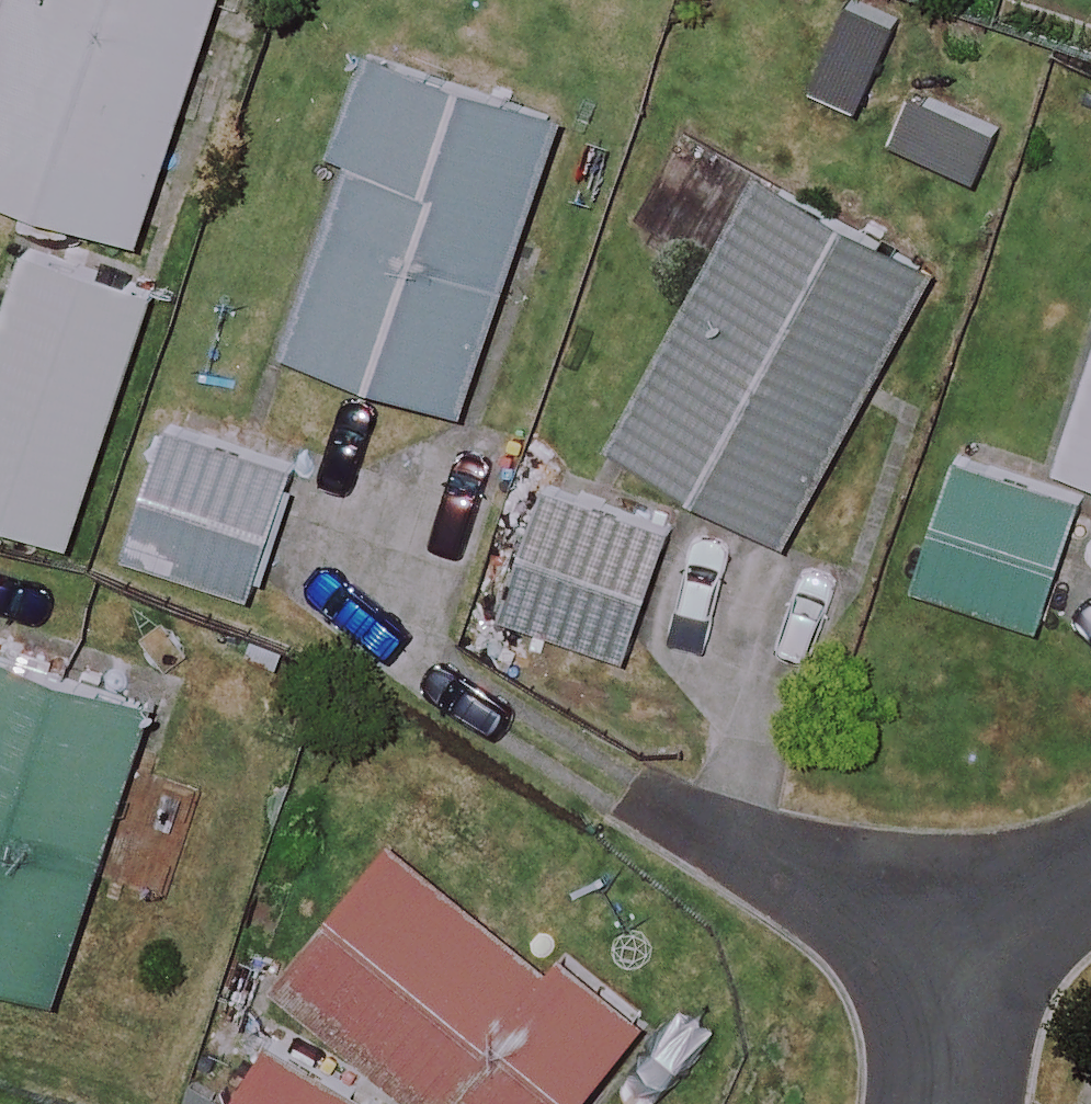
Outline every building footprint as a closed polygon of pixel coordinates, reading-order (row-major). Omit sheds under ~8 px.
[(0,46),(0,192),(141,239),(220,0),(15,0),(0,46)] [(566,112),(378,55),(287,360),(475,416),(566,112)] [(935,260),(761,169),(619,439),(793,530),(935,260)] [(31,237),(0,335),(0,517),(73,541),(157,277),(31,237)] [(1045,462),(1090,477),(1090,321),(1045,462)] [(308,466),(152,419),(112,550),(268,597),(308,466)] [(1089,508),(960,466),(920,586),(1050,629),(1089,508)] [(680,523),(560,478),(512,606),(632,651),(680,523)] [(0,649),(0,976),(63,997),(161,703),(0,649)] [(397,825),(269,985),(418,1103),(576,1103),(642,1021),(397,825)] [(275,1037),(233,1103),(381,1103),(275,1037)]
